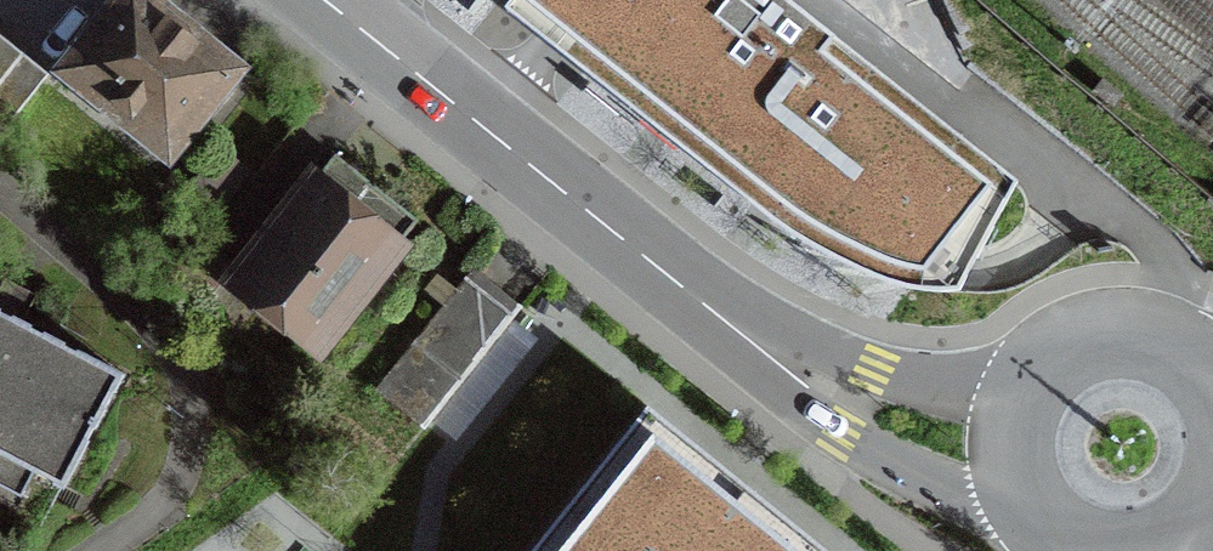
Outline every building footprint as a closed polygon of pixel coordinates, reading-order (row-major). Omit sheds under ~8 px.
[(168,147),(229,71),(142,0),(128,0),(72,71),(168,147)] [(913,289),(959,290),(1017,183),(785,0),(513,0),(505,10),(548,43),(772,221),(863,272),(913,289)] [(335,155),(237,281),(318,345),(352,302),(372,318),(402,280),(382,264),(417,221),(335,155)] [(203,323),(236,279),(199,250),(165,292),(203,323)] [(0,290),(0,312),(21,323),(35,295),(5,280),(0,290)] [(424,425),(507,320),(462,285),(379,389),(424,425)] [(34,472),(63,487),(121,376),(21,323),(0,312),(0,454),(34,472)] [(532,550),(827,550),(648,407),(532,550)] [(34,472),(27,486),(55,501),(63,487),(34,472)]
